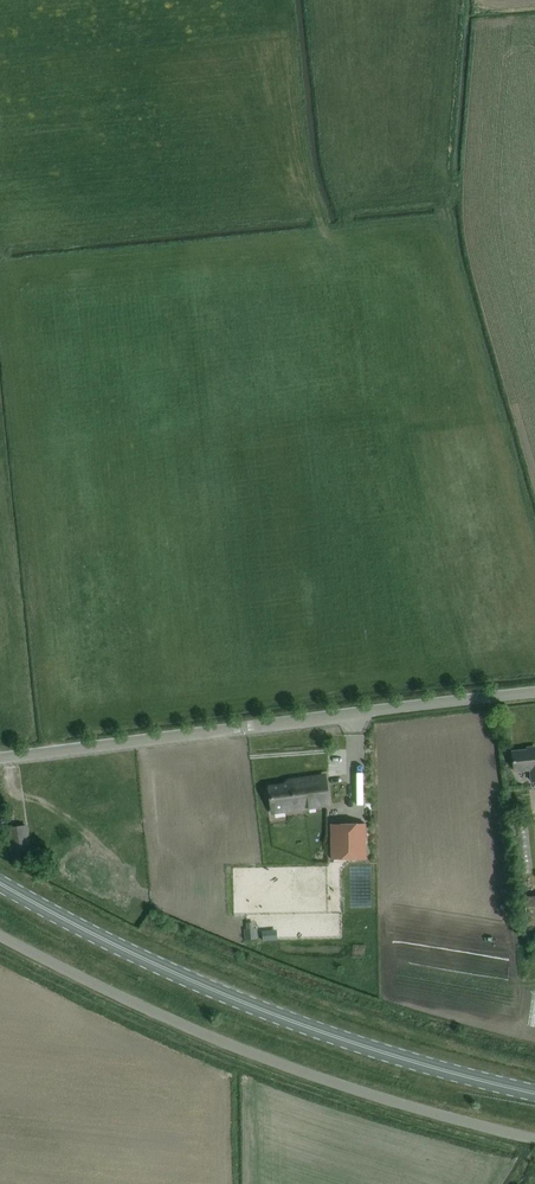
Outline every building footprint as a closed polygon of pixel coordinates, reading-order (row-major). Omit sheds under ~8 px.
[(513,763),(514,771),(530,769),(531,781),(534,780),(534,749),(533,749),(533,750),(529,751),(528,750),(512,751),(513,763)] [(325,776),(290,780),(290,784),(269,787),(272,811),(328,804),(325,776)] [(366,858),(365,823),(330,824),(331,859),(366,858)] [(29,850),(27,838),(26,826),(8,828),(11,852),(13,852),(14,858),(25,857),(24,850),(29,850)] [(524,896),(527,926),(534,925),(534,895),(524,896)]
